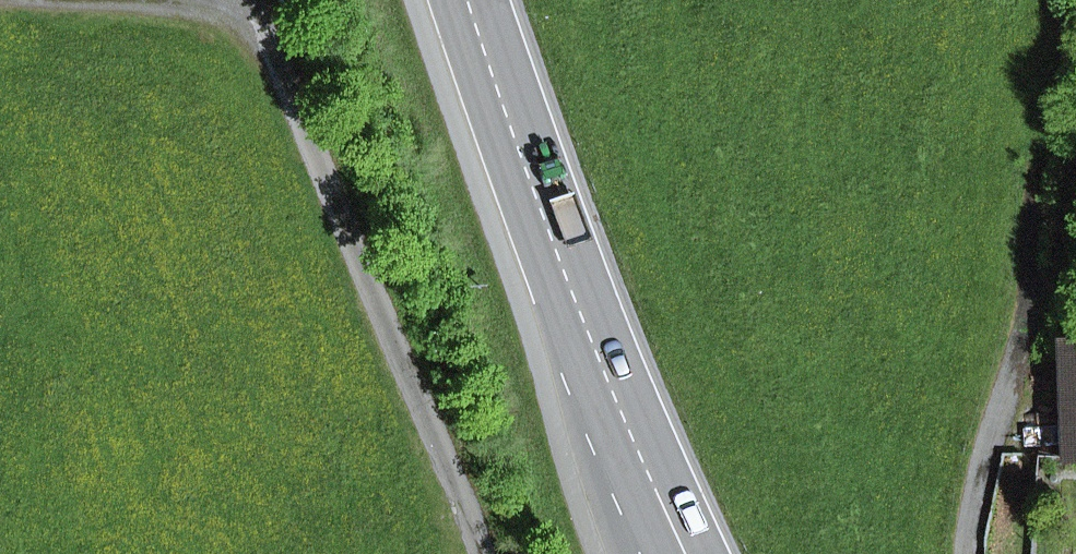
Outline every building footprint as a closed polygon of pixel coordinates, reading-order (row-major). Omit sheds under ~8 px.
[(1075,459),(1075,341),(1062,341),(1065,459),(1075,459)]
